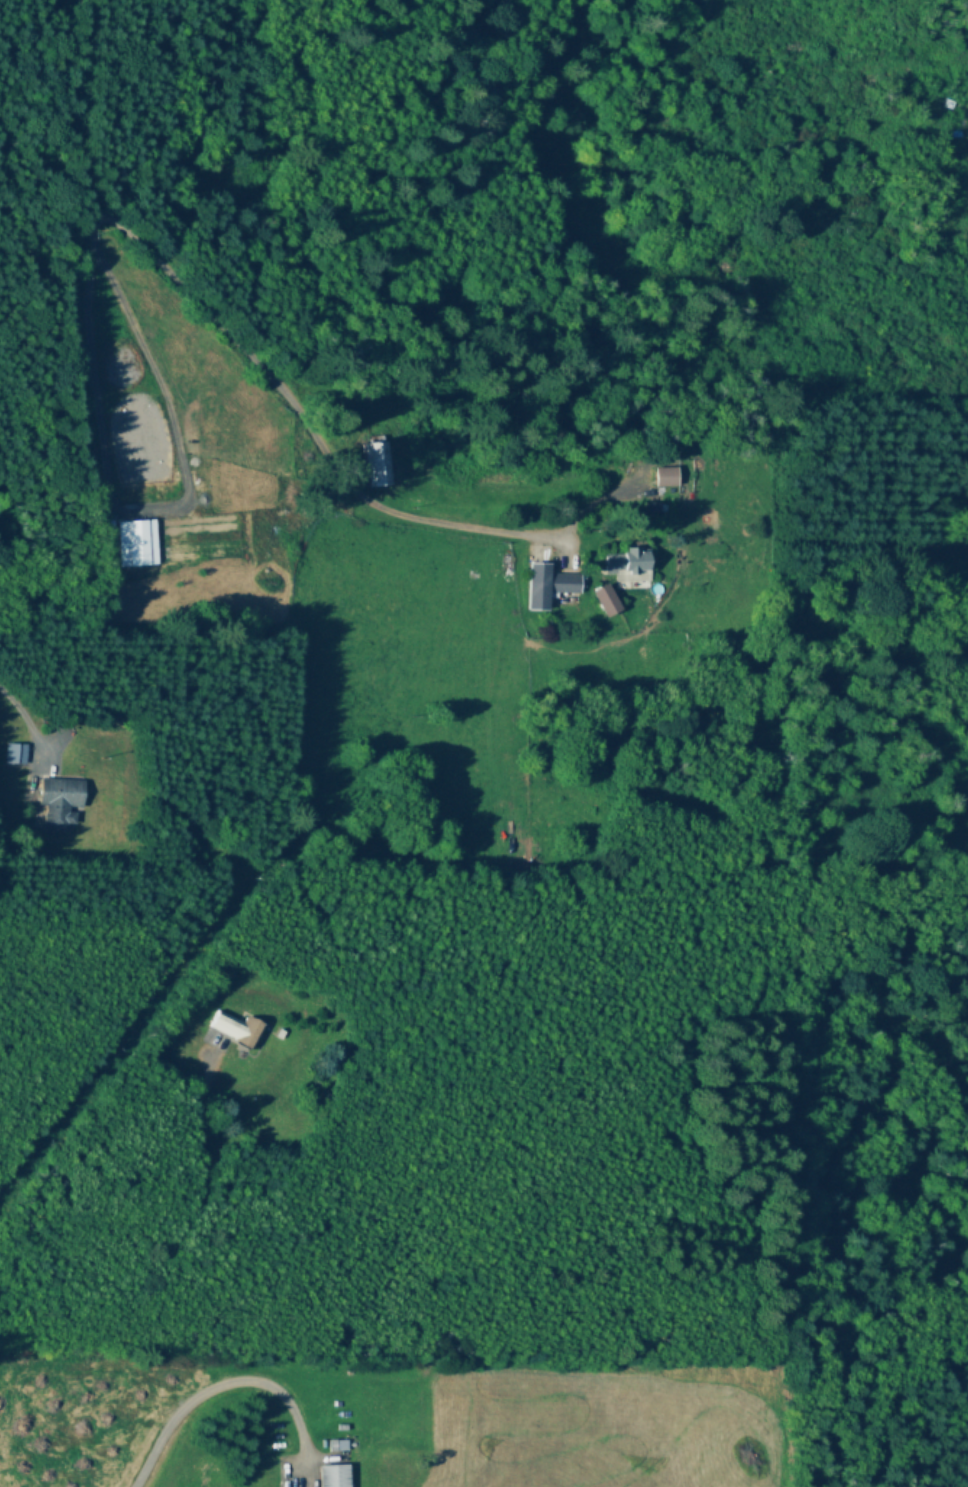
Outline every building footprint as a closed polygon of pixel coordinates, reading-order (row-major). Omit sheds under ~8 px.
[(390,472),(400,472),(400,459),(388,460),(387,437),(365,438),(367,488),(391,487),(390,472)] [(650,581),(650,549),(623,549),(623,570),(616,570),(616,581),(650,581)] [(550,612),(550,564),(527,564),(527,612),(550,612)] [(557,589),(573,593),(575,583),(560,579),(557,589)] [(8,765),(27,765),(27,745),(8,745),(8,765)] [(47,808),(46,831),(70,832),(71,808),(83,809),(84,781),(42,780),(41,807),(47,808)] [(253,1050),(265,1025),(252,1019),(248,1027),(218,1012),(210,1029),(253,1050)] [(350,1467),(320,1467),(320,1486),(350,1486),(350,1467)]
